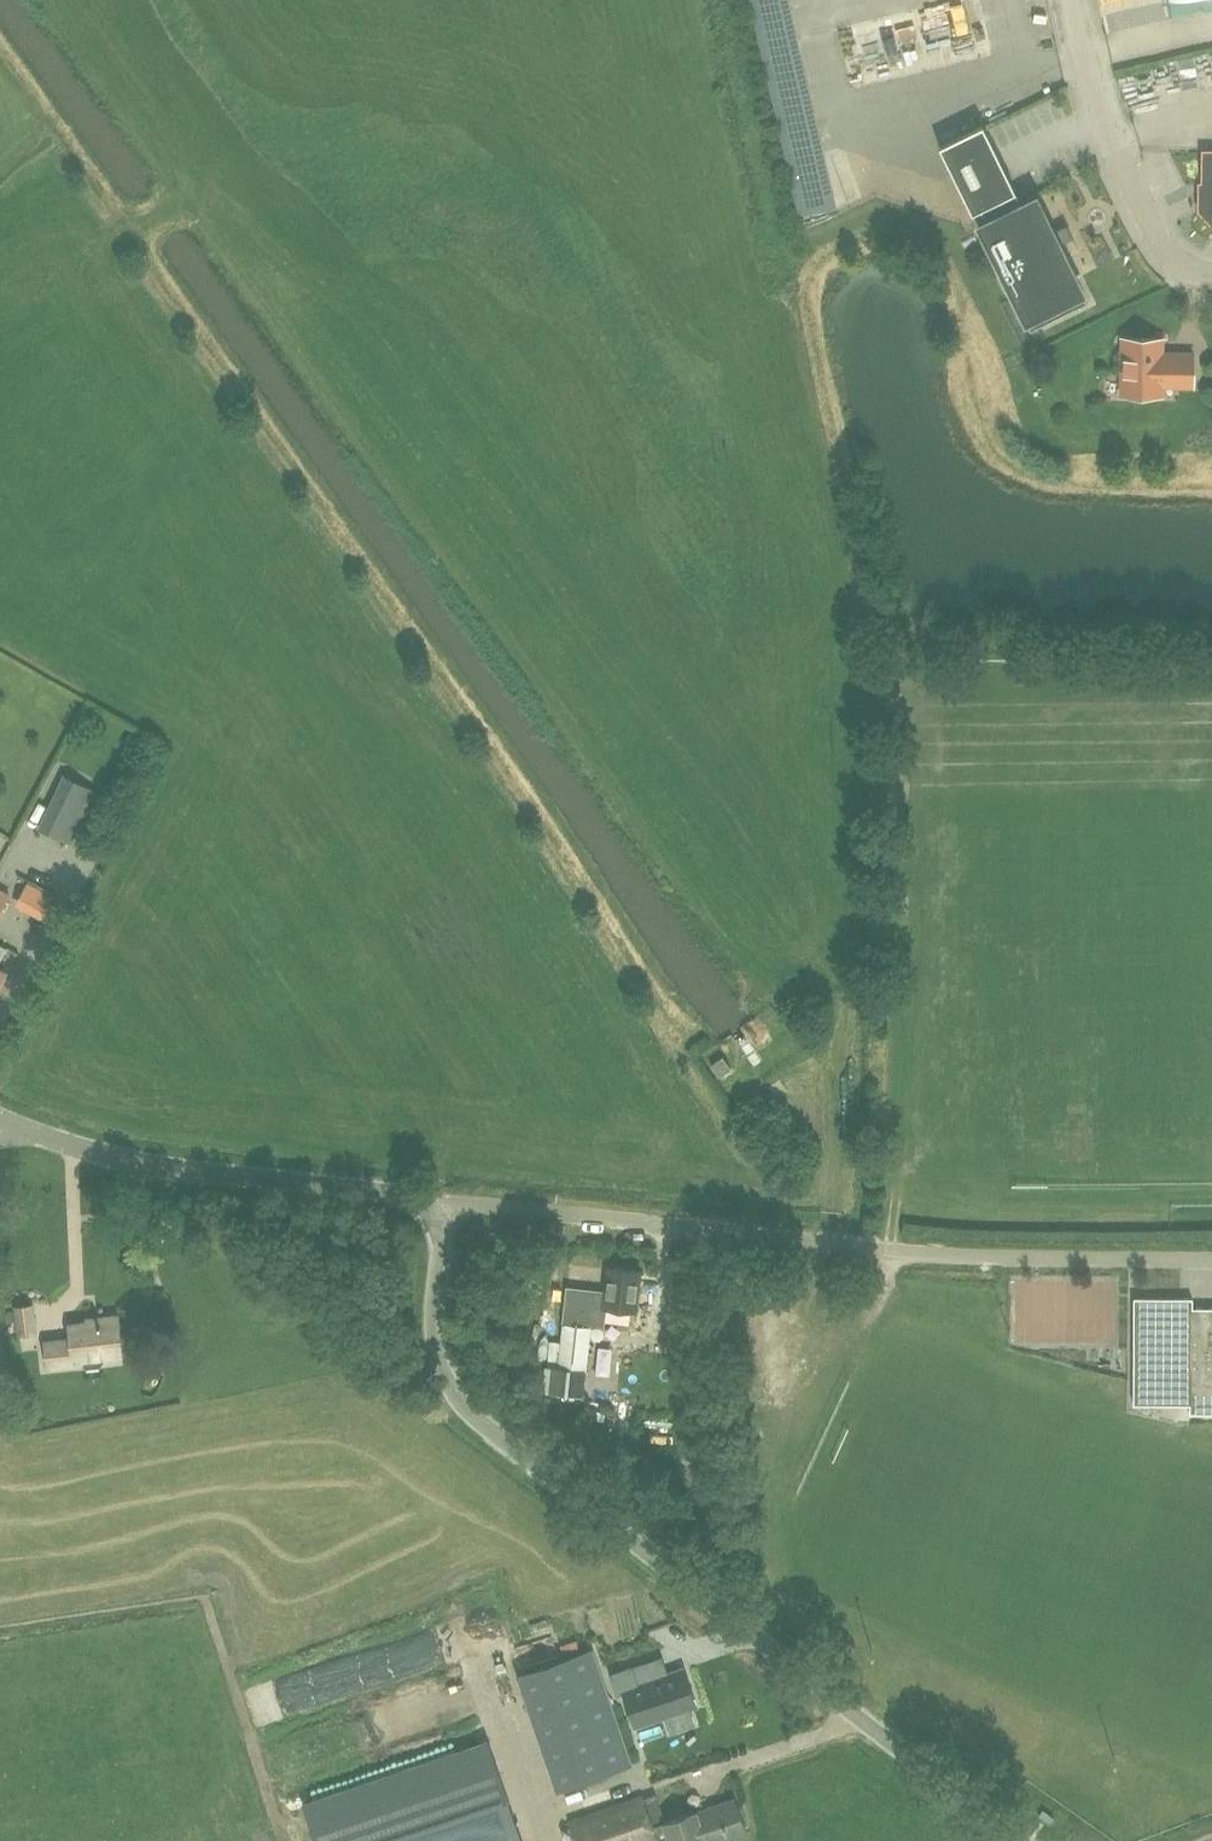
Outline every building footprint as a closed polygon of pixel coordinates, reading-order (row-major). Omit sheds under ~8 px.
[(801,213),(837,205),(789,0),(752,0),(801,213)] [(1171,17),(1211,8),(1211,0),(1167,0),(1171,17)] [(945,13),(927,19),(942,69),(980,58),(972,31),(952,37),(945,13)] [(1152,64),(1155,89),(1170,87),(1171,93),(1152,96),(1153,105),(1202,98),(1197,57),(1152,64)] [(1022,204),(983,125),(940,146),(973,213),(980,209),(987,222),(979,225),(1030,329),(1087,301),(1060,244),(1058,245),(1057,243),(1064,240),(1062,235),(1060,231),(1052,234),(1051,232),(1053,231),(1036,197),(1022,204)] [(1203,151),(1203,181),(1200,181),(1199,210),(1211,223),(1211,151),(1203,151)] [(1174,357),(1165,357),(1165,339),(1125,338),(1124,395),(1164,396),(1164,385),(1196,386),(1197,355),(1174,354),(1174,357)] [(72,842),(98,789),(65,773),(40,826),(72,842)] [(46,915),(59,892),(30,876),(18,899),(46,915)] [(0,890),(0,910),(8,895),(0,890)] [(719,1077),(732,1068),(723,1055),(710,1065),(719,1077)] [(637,1311),(641,1270),(608,1267),(605,1293),(599,1292),(598,1306),(591,1305),(591,1310),(567,1308),(564,1342),(554,1341),(552,1364),(561,1365),(559,1388),(583,1390),(589,1327),(604,1328),(606,1308),(637,1311)] [(1194,1306),(1195,1297),(1135,1296),(1134,1403),(1191,1404),(1191,1411),(1211,1411),(1211,1306),(1194,1306)] [(20,1334),(38,1332),(34,1302),(16,1304),(20,1334)] [(101,1366),(105,1361),(105,1356),(124,1353),(119,1314),(87,1318),(88,1321),(70,1324),(72,1338),(46,1342),(49,1367),(82,1362),(87,1368),(101,1366)] [(633,1764),(593,1648),(519,1674),(559,1790),(633,1764)] [(633,1665),(610,1673),(617,1694),(625,1692),(636,1725),(666,1715),(689,1707),(696,1705),(684,1668),(669,1673),(639,1684),(633,1665)] [(304,1808),(316,1840),(521,1840),(488,1745),(304,1808)] [(657,1794),(644,1799),(643,1796),(571,1820),(578,1840),(658,1840),(660,1840),(722,1840),(747,1832),(736,1798),(666,1821),(657,1794)]
